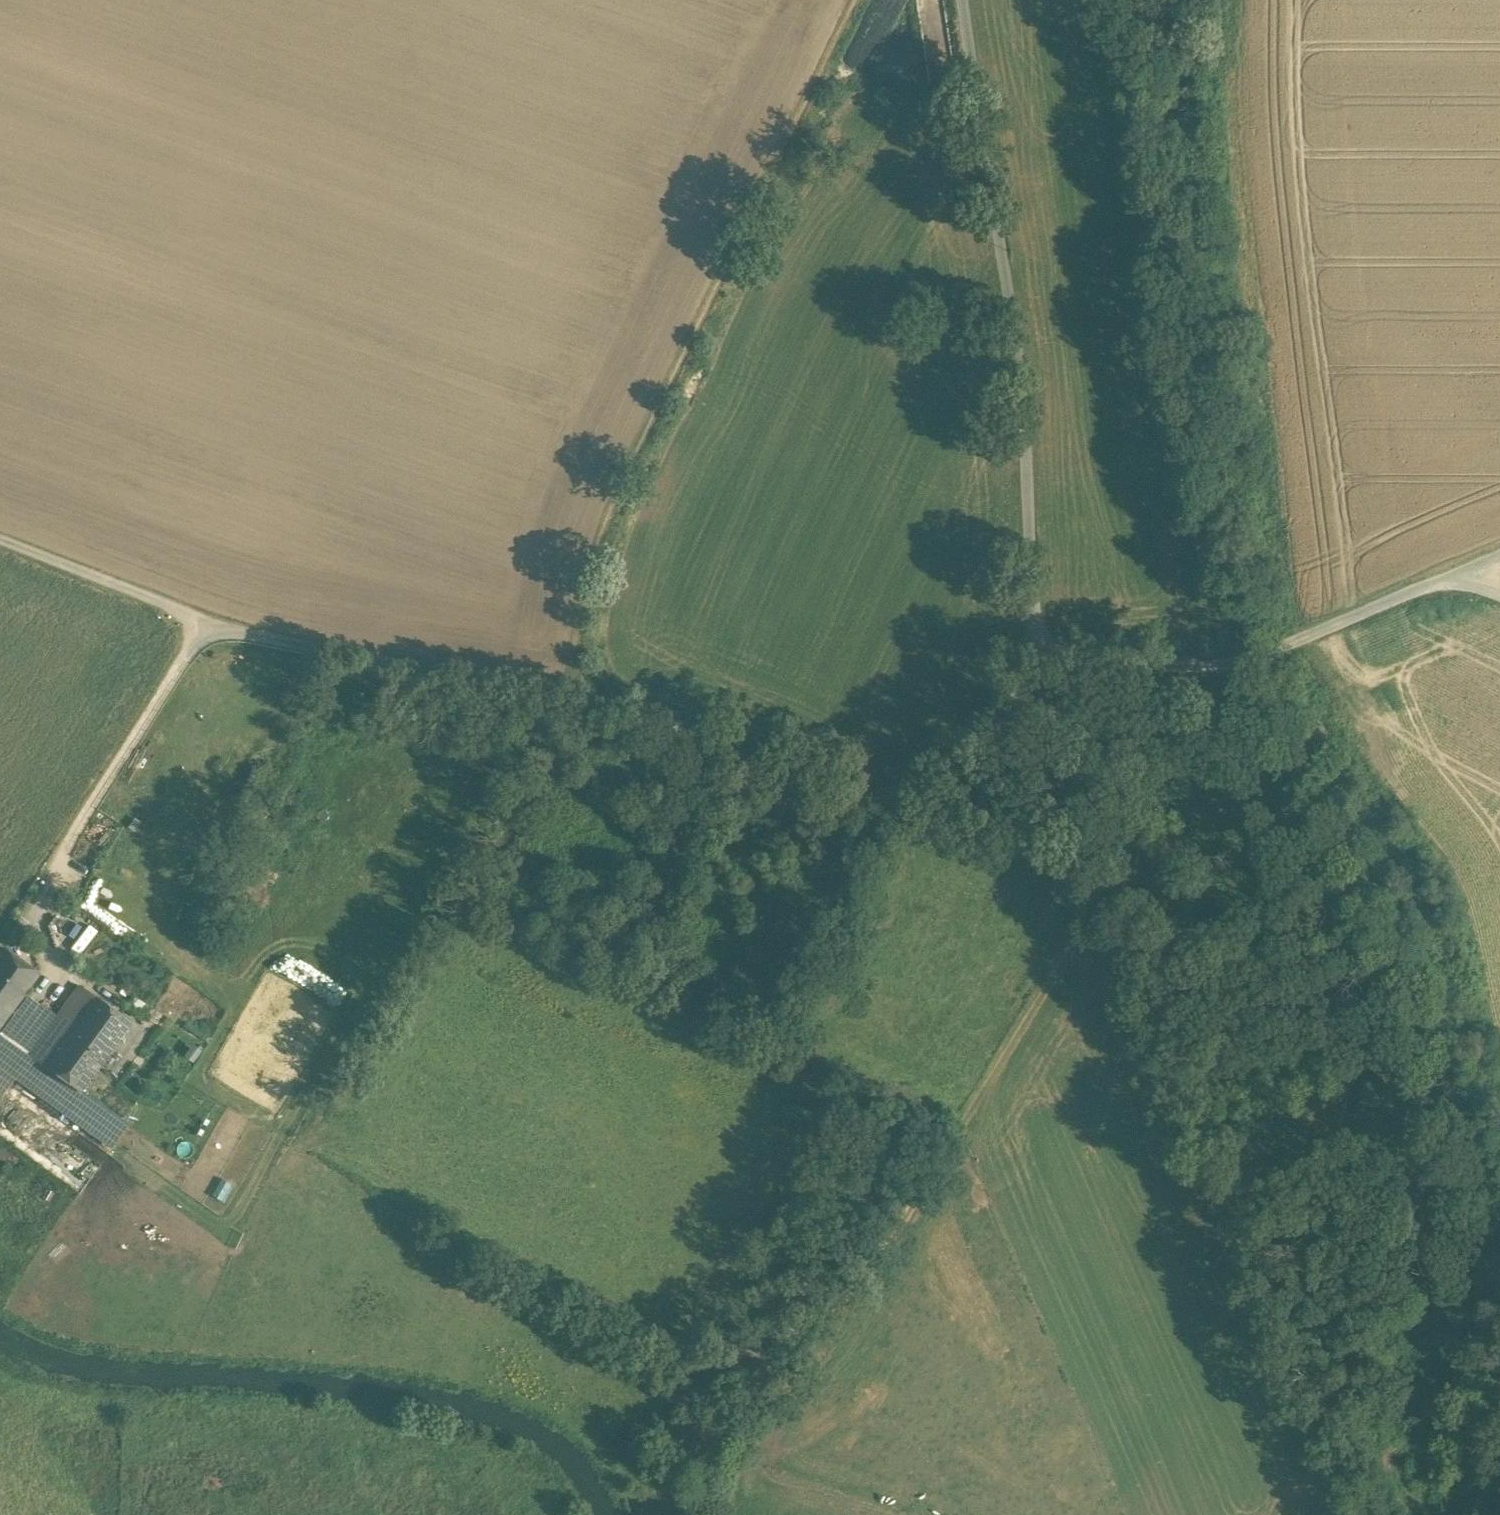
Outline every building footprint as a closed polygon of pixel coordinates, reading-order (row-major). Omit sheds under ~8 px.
[(4,951),(0,957),(0,984),(20,998),(36,972),(4,951)] [(327,982),(330,976),(284,952),(275,970),(335,1002),(342,990),(327,982)] [(20,998),(0,984),(0,1027),(20,998)] [(78,987),(58,1014),(75,1025),(94,998),(78,987)] [(51,1058),(44,1069),(79,1093),(129,1023),(94,998),(75,1025),(51,1058)] [(58,1014),(35,1047),(51,1058),(75,1025),(58,1014)] [(31,1086),(44,1069),(28,1057),(8,1043),(0,1055),(0,1091),(4,1094),(17,1076),(31,1086)] [(51,1058),(35,1047),(28,1057),(44,1069),(51,1058)] [(79,1093),(44,1069),(31,1086),(66,1111),(79,1093)]
